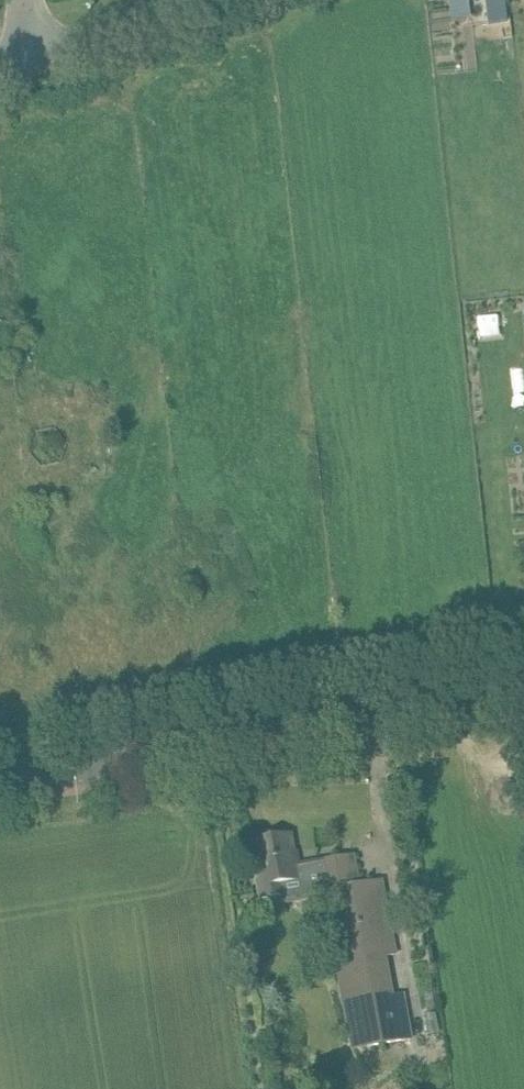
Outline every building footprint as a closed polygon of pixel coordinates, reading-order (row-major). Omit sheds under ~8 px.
[(447,18),(467,17),(466,0),(446,0),(447,18)] [(324,907),(326,908),(353,1050),(414,1039),(406,993),(396,995),(389,955),(396,954),(386,902),(382,881),(359,885),(354,855),(298,866),(298,862),(296,863),(291,835),(253,842),(260,880),(258,880),(261,898),(280,895),(282,905),(313,899),(316,901),(324,907)]
